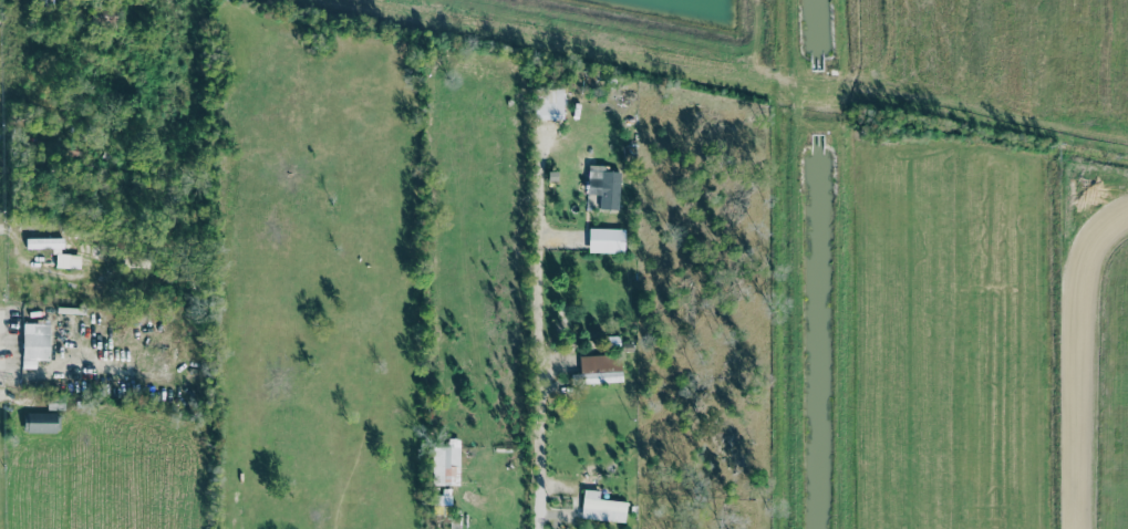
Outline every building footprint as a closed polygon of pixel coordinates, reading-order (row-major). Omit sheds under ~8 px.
[(619,170),(587,169),(586,208),(618,209),(619,170)] [(623,252),(624,228),(588,228),(587,251),(623,252)] [(25,248),(53,248),(54,268),(80,267),(80,253),(62,255),(62,237),(25,238),(25,248)] [(21,367),(35,367),(35,360),(49,360),(50,321),(22,321),(21,367)] [(581,383),(621,382),(620,354),(580,355),(581,383)] [(23,432),(59,432),(60,413),(23,412),(23,432)] [(458,438),(447,438),(447,445),(432,446),(432,485),(459,484),(458,438)] [(624,521),(625,501),(598,499),(599,490),(582,489),(580,518),(624,521)]
